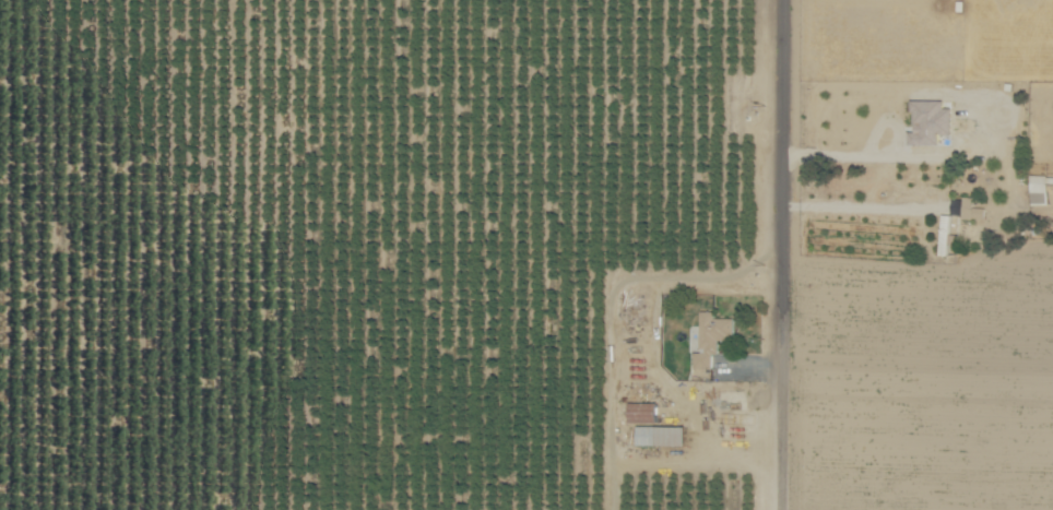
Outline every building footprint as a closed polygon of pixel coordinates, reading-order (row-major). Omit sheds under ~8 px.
[(976,198),(965,197),(964,218),(987,219),(988,209),(975,208),(976,198)] [(736,318),(716,318),(716,311),(698,311),(697,368),(714,369),(714,353),(719,353),(719,338),(735,338),(736,318)] [(658,422),(658,403),(630,403),(630,422),(658,422)] [(639,426),(639,446),(687,446),(687,426),(639,426)]
